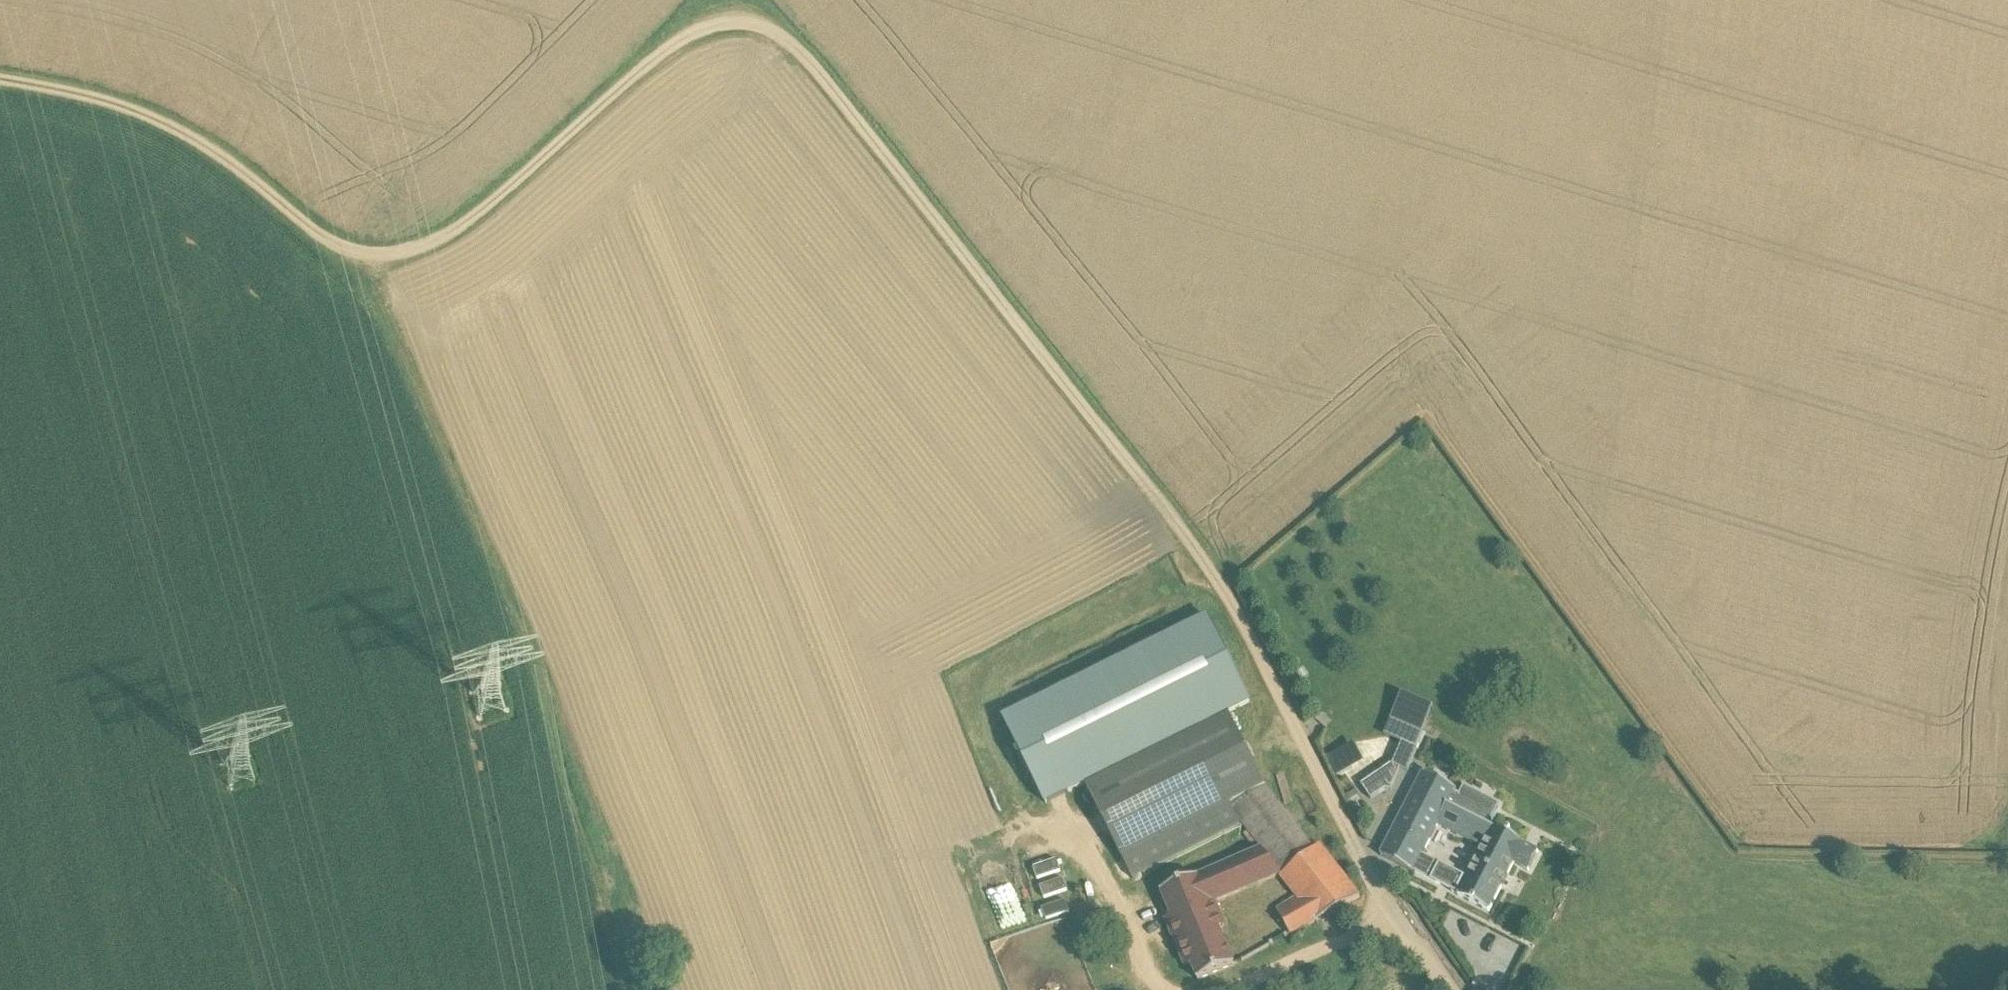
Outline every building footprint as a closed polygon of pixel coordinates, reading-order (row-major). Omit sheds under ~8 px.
[(1088,785),(1232,714),(1253,703),(1209,614),(1003,717),(1047,805),(1088,785)] [(1244,824),(1229,804),(1265,786),(1232,714),(1088,785),(1123,857),(1134,879),(1244,824)] [(1417,749),(1424,733),(1410,727),(1404,742),(1403,742),(1402,743),(1403,744),(1404,743),(1417,749)] [(1372,799),(1387,789),(1392,791),(1402,768),(1393,764),(1393,763),(1362,785),(1372,799)] [(1526,868),(1528,868),(1536,852),(1535,851),(1536,850),(1525,844),(1525,843),(1513,837),(1515,834),(1508,830),(1506,833),(1494,827),(1494,828),(1488,825),(1491,820),(1492,820),(1500,804),(1465,786),(1460,794),(1456,792),(1457,789),(1425,772),(1394,831),(1391,835),(1381,855),(1414,872),(1415,872),(1416,872),(1416,873),(1438,884),(1440,885),(1453,892),(1458,894),(1459,895),(1459,896),(1490,912),(1515,863),(1526,869),(1526,868)] [(1244,824),(1262,848),(1280,876),(1315,849),(1266,786),(1265,786),(1229,804),(1244,824)] [(1296,897),(1277,907),(1282,917),(1291,935),(1361,897),(1320,844),(1315,849),(1280,876),(1296,897)] [(1280,876),(1262,848),(1198,875),(1199,876),(1161,893),(1172,917),(1165,920),(1185,967),(1191,965),(1198,981),(1236,964),(1221,929),(1227,926),(1217,903),(1280,876)] [(1029,864),(1036,897),(1067,890),(1059,857),(1029,864)] [(1066,898),(1038,908),(1042,920),(1070,911),(1066,898)]
